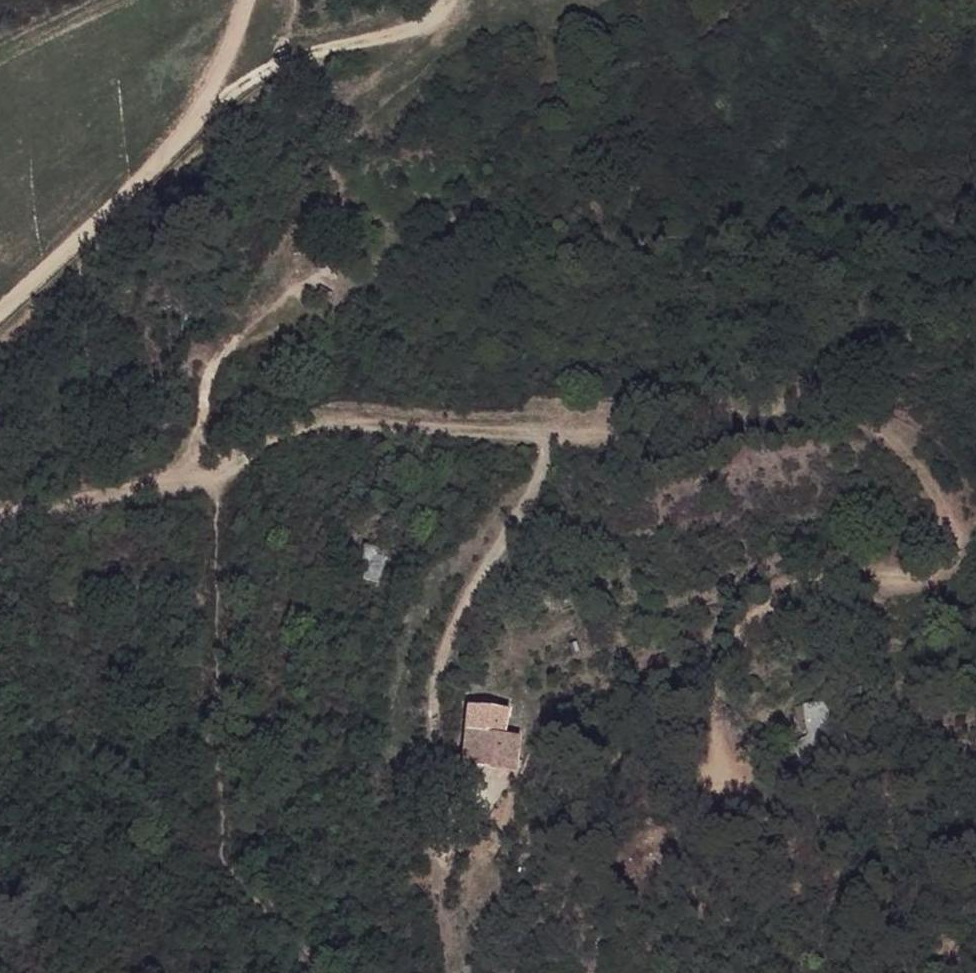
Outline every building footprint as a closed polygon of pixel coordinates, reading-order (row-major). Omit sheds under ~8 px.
[(377,536),(366,571),(385,577),(395,541),(377,536)] [(803,705),(808,731),(832,724),(826,701),(803,705)] [(466,702),(459,766),(519,773),(524,732),(507,730),(510,707),(466,702)] [(832,724),(808,731),(810,735),(794,739),(796,754),(814,749),(814,753),(837,745),(832,724)] [(650,882),(651,882),(654,885),(658,885),(664,883),(666,880),(666,876),(663,872),(660,869),(656,870),(652,871),(650,877),(650,882)]
